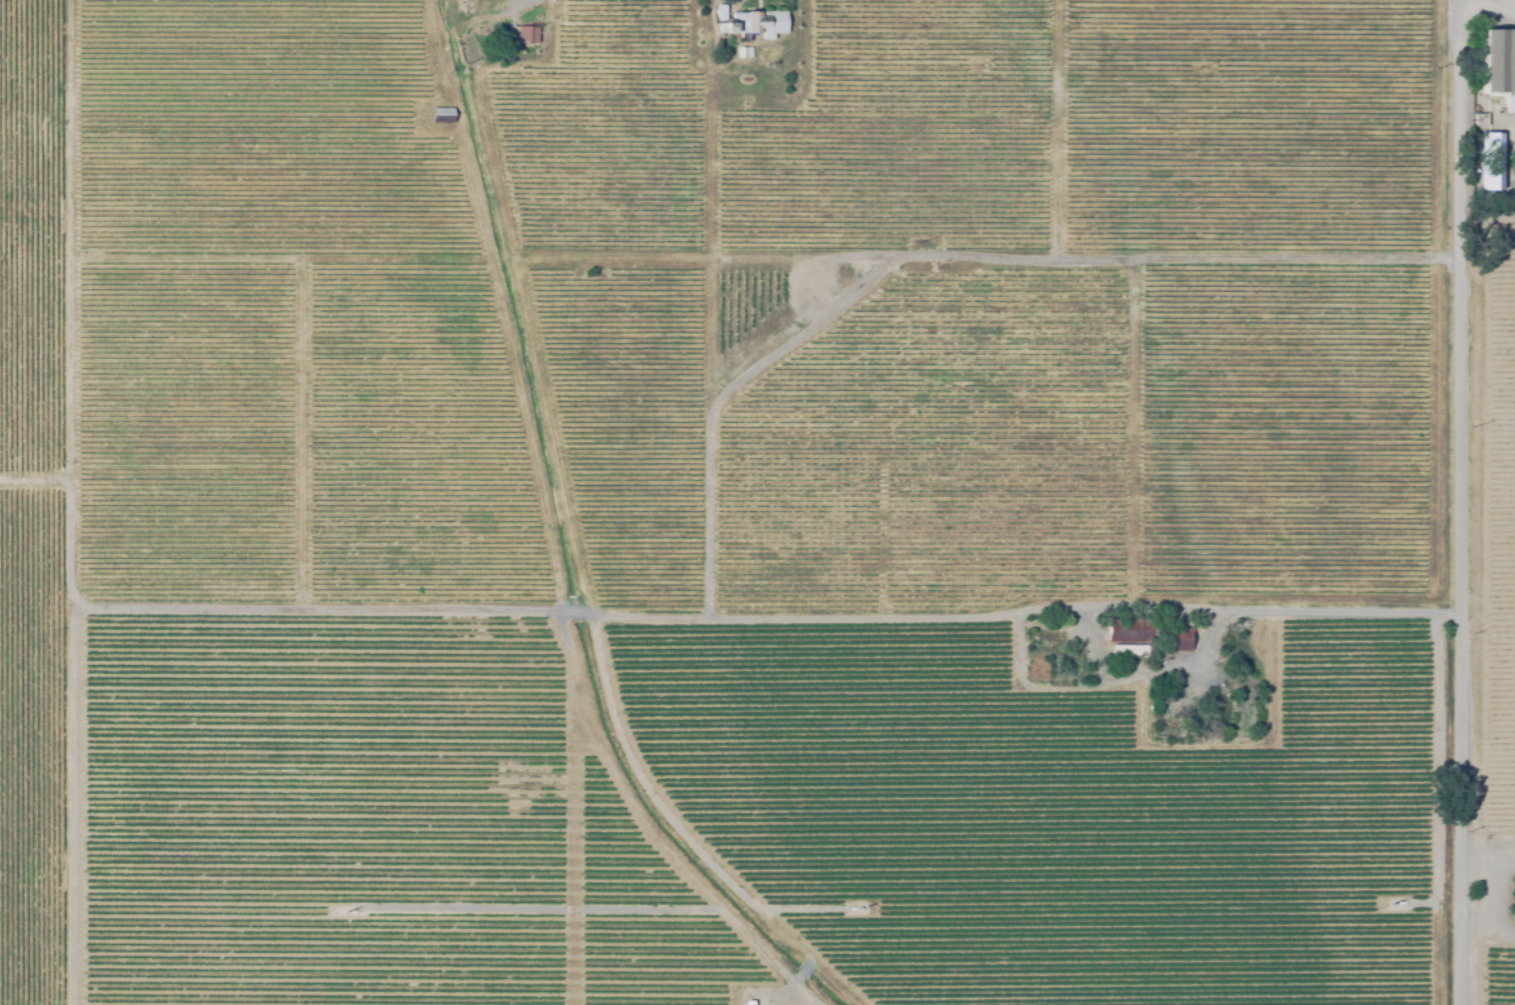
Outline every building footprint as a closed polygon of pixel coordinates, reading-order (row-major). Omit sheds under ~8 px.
[(726,21),(716,21),(716,6),(726,6),(726,21)] [(786,34),(726,33),(726,22),(732,22),(733,12),(786,13),(786,34)] [(537,44),(511,44),(511,26),(538,27),(537,44)] [(1480,31),(1514,31),(1514,94),(1480,94),(1480,31)] [(738,48),(753,48),(753,59),(738,58),(738,48)] [(432,124),(432,109),(453,108),(453,123),(432,124)] [(1485,127),(1470,127),(1471,115),(1485,115),(1485,127)] [(1478,191),(1478,135),(1499,135),(1499,191),(1478,191)] [(1190,651),(1163,652),(1163,641),(1108,642),(1108,629),(1190,628),(1190,651)] [(1064,659),(1054,659),(1055,646),(1064,646),(1064,659)] [(1148,658),(1114,658),(1114,647),(1148,647),(1148,658)]
